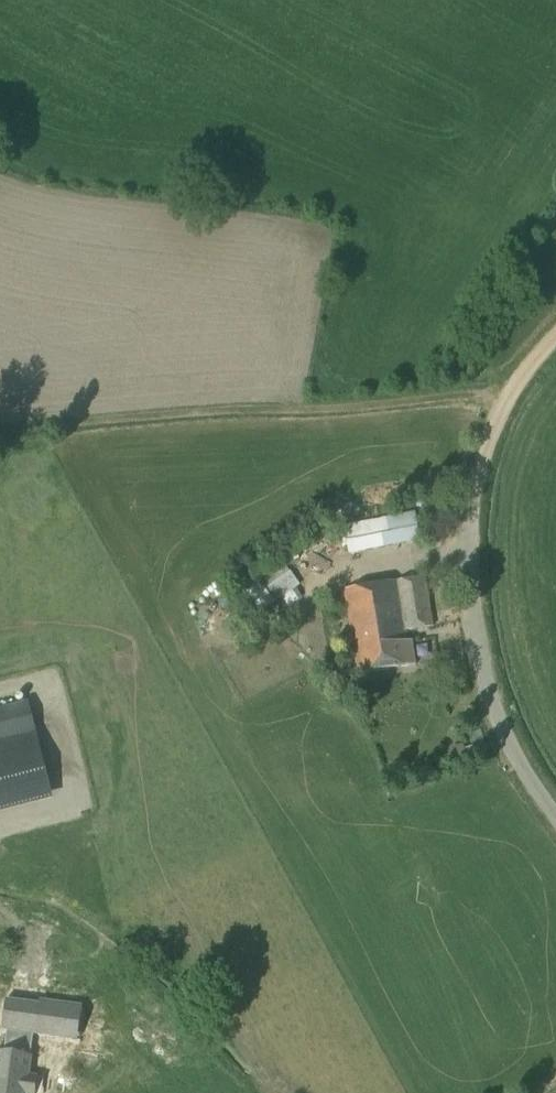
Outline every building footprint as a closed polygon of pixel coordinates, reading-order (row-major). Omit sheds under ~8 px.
[(349,554),(419,541),(414,513),(343,526),(349,554)] [(261,612),(299,585),(281,560),(233,595),(243,609),(254,602),(261,612)] [(409,643),(407,630),(434,626),(427,577),(345,590),(358,674),(416,665),(413,642),(409,643)] [(49,783),(28,701),(0,709),(0,795),(49,783)] [(4,990),(3,1021),(9,1022),(8,1046),(0,1045),(0,1092),(33,1092),(33,1089),(42,1090),(43,1069),(34,1069),(35,1024),(84,1027),(86,989),(52,988),(51,992),(4,990)]
